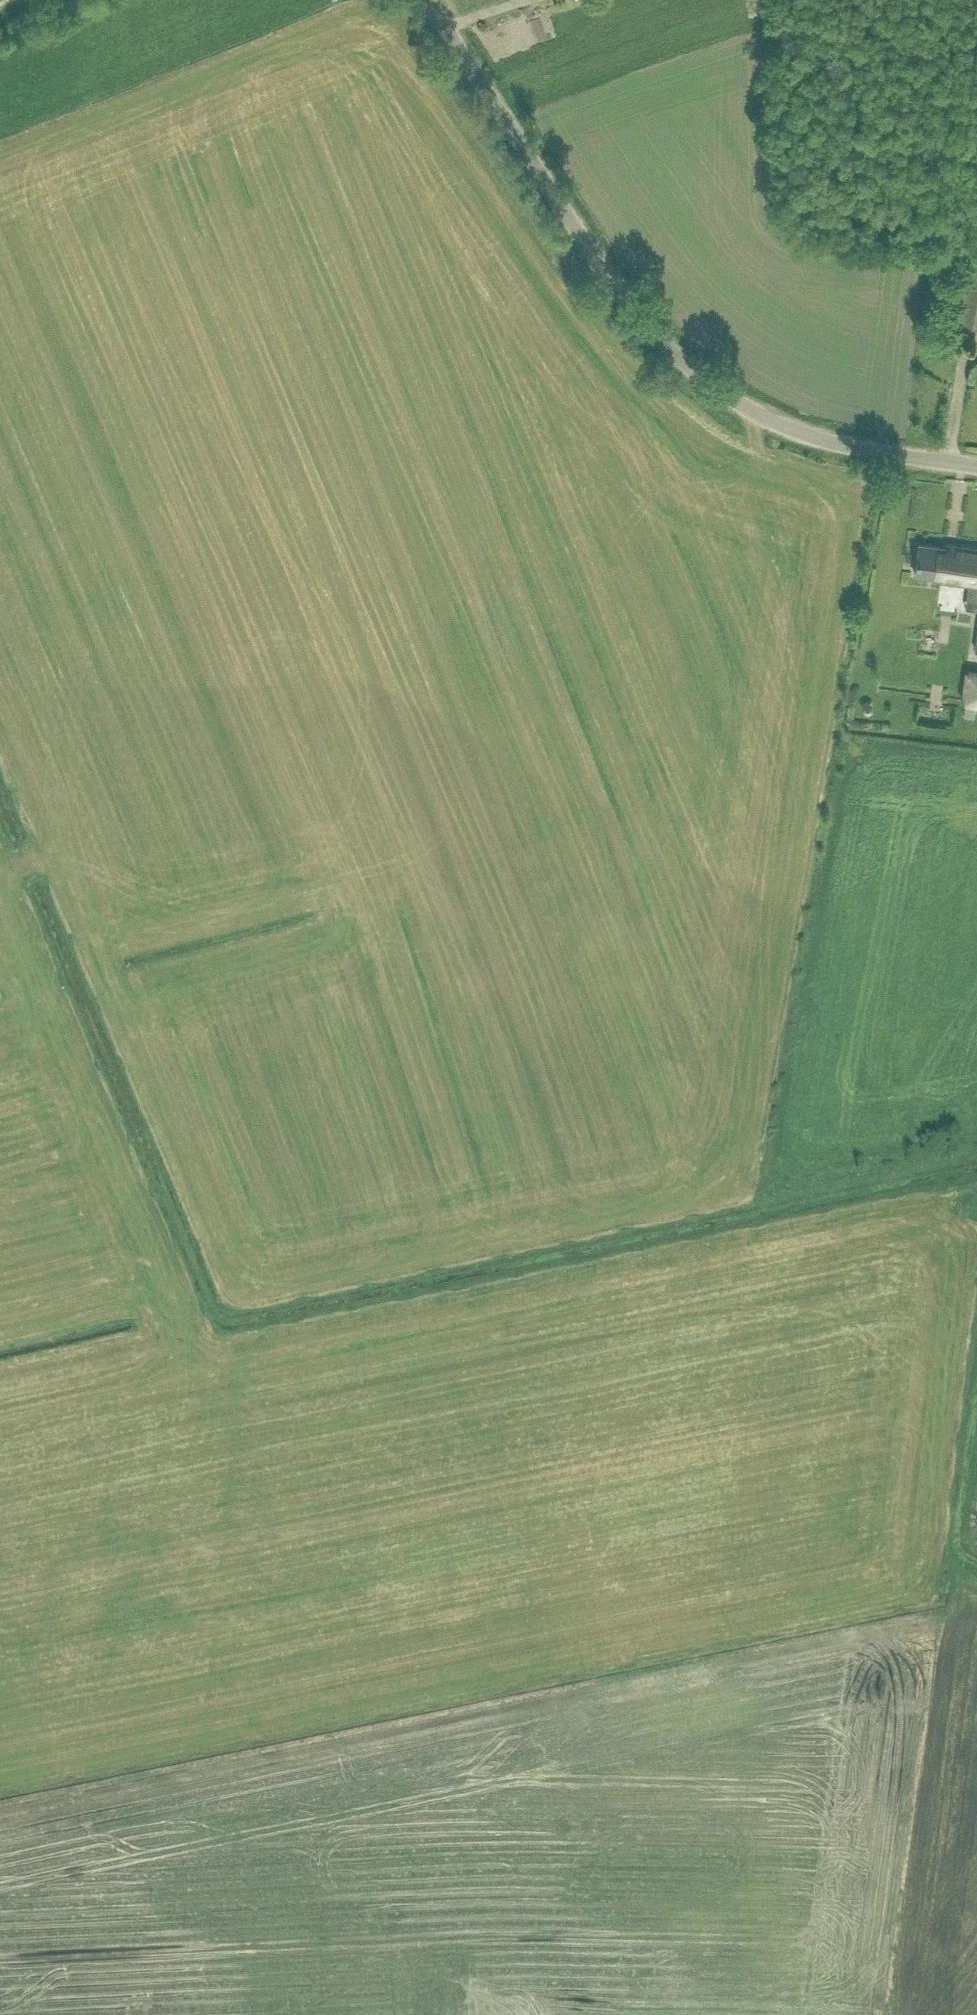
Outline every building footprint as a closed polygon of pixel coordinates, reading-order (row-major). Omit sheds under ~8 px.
[(914,571),(940,575),(940,579),(976,584),(976,545),(945,540),(944,544),(918,541),(914,571)] [(943,607),(958,607),(958,585),(943,585),(943,607)] [(976,699),(976,668),(971,668),(968,698),(976,699)]
